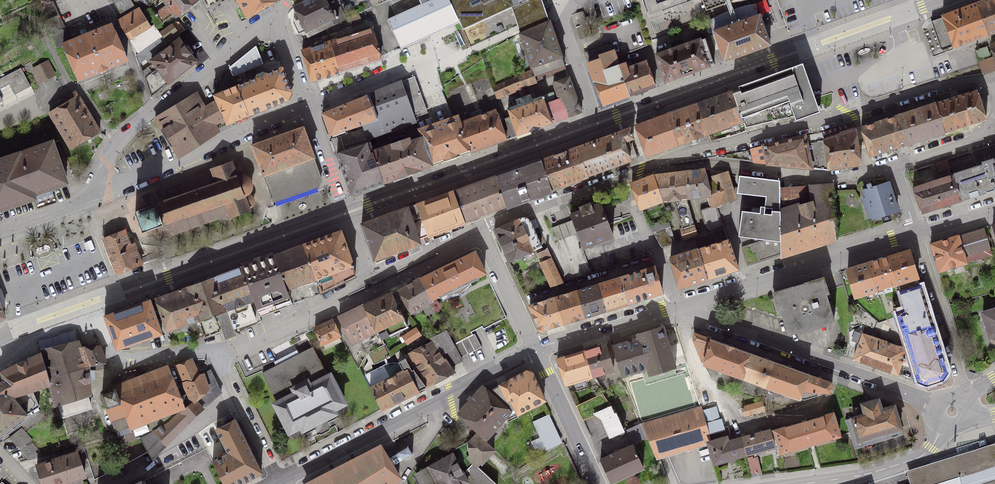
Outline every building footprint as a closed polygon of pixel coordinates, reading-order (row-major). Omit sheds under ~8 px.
[(123,18),(137,9),(131,0),(112,0),(123,18)] [(167,4),(160,9),(154,14),(162,23),(174,14),(177,16),(197,1),(196,0),(164,0),(167,4)] [(226,0),(201,0),(207,11),(226,0)] [(247,19),(279,0),(236,0),(247,19)] [(294,7),(308,37),(347,19),(341,8),(331,13),(325,0),(307,0),(294,7)] [(427,2),(426,0),(419,0),(421,4),(388,19),(401,49),(459,22),(449,0),(430,0),(427,2)] [(511,7),(529,0),(449,0),(459,22),(463,30),(511,7)] [(542,0),(529,0),(511,7),(519,34),(549,21),(542,0)] [(651,10),(679,0),(647,0),(651,10)] [(706,10),(735,0),(702,0),(706,10)] [(977,5),(989,35),(994,33),(994,0),(990,0),(977,5)] [(57,48),(63,45),(71,41),(53,1),(39,8),(57,48)] [(954,48),(989,35),(977,5),(943,17),(944,18),(932,23),(936,34),(927,37),(932,52),(941,48),(943,52),(954,48)] [(714,32),(724,61),(770,45),(764,30),(759,15),(751,18),(750,15),(753,14),(756,13),(756,6),(744,8),(732,12),(721,16),(710,22),(714,28),(719,26),(721,29),(714,32)] [(162,37),(160,33),(154,25),(150,27),(143,15),(142,16),(138,9),(123,18),(118,21),(128,40),(132,38),(141,52),(154,42),(162,37)] [(580,26),(590,22),(589,16),(585,17),(583,11),(576,13),(580,26)] [(533,70),(537,82),(567,71),(563,60),(562,61),(561,58),(562,57),(549,21),(519,34),(531,68),(532,67),(533,70)] [(179,22),(176,22),(160,33),(162,37),(172,30),(177,36),(185,30),(179,22)] [(79,81),(127,61),(111,25),(71,41),(63,45),(79,81)] [(381,58),(371,29),(330,42),(340,72),(381,58)] [(673,49),(656,55),(665,83),(687,75),(710,67),(710,65),(714,64),(705,38),(701,39),(684,45),(682,40),(671,44),(673,49)] [(142,72),(151,97),(196,62),(179,40),(162,52),(154,42),(141,52),(137,55),(139,62),(146,57),(150,63),(152,62),(153,64),(142,72)] [(340,72),(330,42),(302,51),(312,81),(340,72)] [(603,105),(629,95),(618,66),(611,44),(585,53),(603,105)] [(263,64),(255,46),(229,68),(233,76),(263,64)] [(976,50),(979,61),(989,58),(988,55),(990,54),(987,46),(976,50)] [(994,56),(989,58),(979,61),(983,74),(994,70),(994,59),(994,56)] [(40,82),(54,74),(48,61),(33,68),(40,82)] [(629,95),(655,86),(646,62),(632,67),(630,61),(618,66),(629,95)] [(738,87),(739,89),(733,92),(743,121),(745,128),(794,116),(796,121),(819,113),(802,64),(738,87)] [(8,83),(14,94),(30,86),(20,67),(0,78),(0,87),(8,83)] [(257,78),(237,86),(250,115),(288,100),(291,93),(281,69),(265,75),(263,73),(258,76),(257,78)] [(492,88),(496,98),(498,97),(513,91),(522,87),(537,82),(533,70),(492,88)] [(419,90),(414,77),(412,77),(368,96),(378,120),(362,125),(364,129),(369,145),(385,140),(383,133),(416,121),(413,115),(426,110),(421,97),(408,102),(406,95),(419,90)] [(561,104),(564,103),(569,117),(582,112),(569,77),(553,83),(559,99),(561,104)] [(216,101),(227,125),(250,115),(237,86),(214,96),(216,101)] [(513,91),(498,97),(496,98),(510,138),(569,117),(564,103),(561,104),(559,99),(557,100),(554,92),(533,100),(531,95),(525,97),(522,87),(513,91)] [(986,119),(977,90),(936,104),(944,132),(986,119)] [(65,103),(49,113),(70,148),(99,130),(78,95),(78,96),(75,92),(63,100),(65,103)] [(743,121),(733,92),(698,104),(708,134),(743,121)] [(217,130),(217,129),(205,108),(196,93),(155,118),(173,148),(180,157),(218,132),(217,130)] [(349,129),(362,125),(378,120),(368,96),(323,114),(330,135),(338,133),(340,136),(350,132),(349,129)] [(205,108),(217,129),(227,125),(216,101),(205,108)] [(708,134),(698,104),(667,115),(678,144),(708,134)] [(944,132),(936,104),(898,116),(907,144),(944,132)] [(473,118),(460,123),(470,152),(506,139),(496,110),(483,115),(481,111),(472,114),(473,118)] [(678,144),(667,115),(636,126),(647,156),(678,144)] [(430,166),(470,152),(460,123),(458,116),(419,130),(422,137),(421,138),(430,166)] [(907,144),(898,116),(861,128),(870,156),(907,144)] [(251,145),(263,176),(313,158),(314,158),(303,127),(251,145)] [(628,140),(633,138),(630,128),(578,147),(588,175),(639,157),(636,148),(634,149),(632,142),(629,143),(628,140)] [(350,133),(350,132),(340,136),(331,139),(351,195),(383,183),(369,145),(364,129),(350,133)] [(826,154),(828,170),(861,165),(855,130),(823,140),(826,154)] [(805,136),(782,141),(786,156),(826,154),(823,140),(807,144),(805,136)] [(385,140),(369,145),(383,183),(430,166),(421,138),(410,141),(409,138),(388,146),(385,140)] [(786,165),(786,156),(782,141),(751,149),(754,162),(786,165)] [(53,145),(20,156),(33,197),(67,185),(53,145)] [(954,175),(962,199),(994,189),(994,145),(973,152),(978,167),(954,175)] [(542,159),(552,189),(588,176),(588,175),(578,147),(542,159)] [(828,170),(826,154),(786,156),(786,165),(828,170)] [(33,197),(20,156),(0,162),(0,214),(12,210),(35,202),(33,197)] [(273,202),(318,186),(321,179),(313,158),(263,176),(273,202)] [(551,190),(551,189),(552,189),(542,159),(501,174),(496,176),(506,206),(511,204),(551,190)] [(950,168),(947,159),(934,163),(937,172),(950,168)] [(237,163),(233,164),(231,162),(211,169),(213,173),(143,197),(146,207),(135,212),(143,232),(157,227),(161,237),(218,217),(219,221),(250,210),(250,207),(252,205),(253,200),(252,196),(247,194),(251,188),(251,182),(247,177),(240,175),(242,170),(241,165),(237,163)] [(705,169),(684,172),(687,198),(709,196),(712,196),(708,182),(705,169)] [(674,199),(683,228),(694,225),(687,198),(684,172),(653,175),(662,201),(674,199)] [(709,196),(712,206),(716,205),(734,199),(730,187),(731,186),(727,172),(713,177),(714,181),(708,182),(712,196),(709,196)] [(662,201),(653,175),(632,184),(641,208),(662,201)] [(765,205),(766,206),(767,200),(780,201),(781,201),(780,187),(780,181),(739,175),(737,193),(765,197),(765,205)] [(921,213),(962,200),(962,199),(954,175),(913,187),(921,213)] [(452,191),(463,222),(506,206),(496,176),(452,191)] [(874,218),(897,211),(888,183),(872,188),(870,181),(866,182),(868,189),(865,190),(867,198),(864,199),(869,217),(873,216),(874,218)] [(780,213),(781,256),(838,238),(835,223),(832,197),(834,196),(833,184),(809,185),(811,205),(781,212),(780,213)] [(419,239),(463,222),(452,191),(408,207),(419,239)] [(739,236),(761,239),(761,241),(742,247),(747,266),(781,256),(780,213),(781,212),(781,201),(780,201),(767,200),(766,206),(765,205),(764,206),(761,206),(760,213),(742,211),(739,236)] [(576,231),(577,233),(582,247),(613,236),(608,224),(601,204),(592,207),(590,203),(579,207),(581,211),(570,215),(572,220),(576,231)] [(715,229),(724,226),(716,205),(712,206),(700,210),(705,224),(715,229)] [(420,243),(419,239),(408,207),(362,224),(374,259),(420,243)] [(835,223),(838,238),(870,228),(866,214),(835,223)] [(494,230),(509,261),(541,246),(529,221),(526,218),(522,218),(519,218),(494,230)] [(655,231),(652,231),(659,246),(675,240),(668,218),(653,223),(655,231)] [(576,231),(572,220),(552,227),(557,241),(577,233),(576,231)] [(697,235),(694,225),(683,228),(679,229),(683,239),(697,235)] [(931,244),(939,272),(991,255),(988,242),(989,240),(988,237),(985,234),(984,229),(931,244)] [(138,265),(142,263),(140,258),(134,243),(130,245),(124,230),(103,238),(117,274),(138,265)] [(341,231),(303,245),(315,278),(320,293),(355,276),(352,267),(354,266),(341,231)] [(728,240),(698,249),(707,278),(728,272),(738,269),(735,259),(728,240)] [(286,288),(292,304),(306,299),(300,283),(315,278),(303,245),(274,254),(286,288)] [(540,252),(544,261),(552,257),(547,247),(546,248),(546,249),(540,252)] [(707,278),(698,249),(670,258),(679,287),(707,278)] [(889,257),(897,284),(900,292),(920,285),(909,250),(889,257)] [(478,279),(477,277),(484,273),(475,252),(420,279),(431,299),(438,296),(439,298),(478,279)] [(147,256),(140,258),(142,263),(156,258),(154,253),(147,255),(147,256)] [(253,300),(259,316),(292,304),(286,288),(274,254),(241,267),(253,300)] [(551,286),(563,283),(552,257),(544,261),(541,263),(551,286)] [(868,263),(877,290),(897,284),(889,257),(868,263)] [(847,269),(856,296),(877,290),(868,263),(847,269)] [(620,277),(628,303),(662,292),(655,266),(620,277)] [(234,326),(235,328),(256,320),(248,301),(253,300),(241,267),(215,277),(226,309),(234,326)] [(215,277),(187,286),(199,319),(218,313),(227,338),(237,333),(235,328),(234,326),(226,309),(215,277)] [(599,284),(607,309),(628,303),(620,277),(599,284)] [(821,277),(775,292),(788,334),(834,319),(821,277)] [(300,283),(306,299),(320,293),(315,278),(300,283)] [(411,312),(432,300),(431,299),(420,279),(419,278),(398,290),(411,312)] [(490,284),(439,310),(455,343),(507,317),(490,284)] [(599,284),(578,290),(586,316),(607,309),(599,284)] [(942,379),(947,371),(920,285),(900,292),(905,308),(896,311),(898,317),(886,320),(903,339),(905,339),(909,349),(917,377),(916,380),(926,384),(942,379)] [(155,298),(157,303),(154,304),(159,318),(162,317),(167,331),(188,323),(199,319),(187,286),(155,298)] [(586,316),(578,290),(556,297),(564,323),(586,316)] [(363,305),(376,331),(377,330),(381,339),(407,327),(390,292),(363,305)] [(564,323),(556,297),(530,306),(539,326),(538,329),(543,331),(544,329),(564,323)] [(149,300),(104,316),(111,334),(156,319),(159,318),(154,304),(152,305),(149,300)] [(352,343),(376,331),(363,305),(339,316),(352,343)] [(983,313),(991,338),(989,341),(994,344),(994,309),(983,313)] [(221,332),(215,316),(200,322),(205,336),(205,337),(221,332)] [(156,319),(111,334),(116,349),(162,333),(156,319)] [(200,322),(199,319),(188,323),(194,339),(204,336),(205,337),(205,336),(200,322)] [(341,341),(339,336),(340,335),(333,319),(315,328),(322,344),(323,343),(325,348),(341,341)] [(664,328),(663,325),(661,326),(661,327),(637,333),(636,334),(638,338),(648,368),(649,372),(648,373),(649,374),(657,371),(658,372),(661,374),(665,372),(667,370),(667,368),(675,367),(676,366),(675,364),(672,353),(667,340),(668,340),(664,328)] [(853,340),(856,331),(863,334),(865,326),(862,325),(857,329),(850,331),(850,345),(858,348),(860,343),(853,340)] [(421,335),(416,327),(402,337),(408,344),(421,335)] [(455,372),(450,365),(461,359),(454,344),(446,330),(430,338),(432,341),(404,356),(405,358),(426,387),(455,372)] [(858,348),(854,358),(916,380),(917,377),(909,349),(899,346),(902,342),(879,333),(878,336),(885,339),(885,341),(863,334),(856,331),(853,340),(860,343),(858,348)] [(694,339),(702,360),(705,361),(711,339),(695,333),(694,339)] [(456,343),(454,344),(461,359),(462,359),(462,357),(481,347),(474,334),(456,343)] [(622,375),(648,368),(638,338),(612,345),(617,359),(622,375)] [(749,352),(711,339),(705,361),(704,363),(723,370),(741,376),(749,352)] [(39,351),(39,353),(49,384),(55,405),(63,403),(67,415),(90,407),(86,395),(89,394),(88,379),(93,379),(94,369),(88,369),(87,364),(80,348),(78,341),(39,351)] [(611,360),(617,359),(612,345),(607,347),(606,344),(585,350),(594,375),(613,369),(611,360)] [(94,369),(107,368),(99,346),(80,348),(87,364),(88,369),(94,369)] [(329,375),(327,376),(313,347),(288,360),(263,373),(277,401),(275,402),(275,404),(276,406),(277,406),(288,428),(289,430),(290,431),(293,430),(292,429),(301,425),(302,426),(301,426),(302,429),(304,429),(306,428),(306,427),(319,420),(332,414),(334,413),(335,411),(334,409),(333,409),(333,408),(341,404),(342,404),(344,403),(344,402),(343,399),(343,400),(331,378),(332,378),(331,375),(329,375)] [(594,375),(585,350),(557,359),(566,384),(594,375)] [(749,352),(741,376),(762,384),(770,360),(749,352)] [(32,389),(49,384),(39,353),(1,371),(4,378),(13,395),(27,413),(39,406),(32,389)] [(388,362),(363,375),(381,409),(382,409),(426,387),(405,358),(399,362),(388,362)] [(203,374),(198,375),(190,359),(176,365),(193,402),(168,423),(141,438),(148,450),(152,458),(189,421),(221,392),(212,374),(210,370),(203,374)] [(762,384),(800,398),(803,391),(802,390),(808,374),(770,360),(762,384)] [(181,406),(166,369),(115,389),(120,402),(108,407),(109,410),(108,410),(115,432),(128,426),(129,427),(181,406)] [(516,408),(518,413),(544,399),(532,373),(527,371),(489,391),(511,411),(516,408)] [(832,387),(831,382),(808,374),(802,390),(803,391),(800,398),(804,399),(817,395),(818,391),(829,392),(832,387)] [(19,420),(27,413),(13,395),(4,378),(0,381),(0,435),(5,431),(6,433),(20,422),(19,420)] [(483,386),(458,413),(486,438),(511,411),(489,391),(483,386)] [(120,402),(115,389),(102,394),(107,408),(108,407),(120,402)] [(618,417),(602,394),(577,406),(583,419),(595,414),(603,420),(611,437),(624,431),(618,417)] [(855,417),(845,419),(854,449),(887,438),(885,432),(901,427),(894,405),(883,409),(882,406),(881,407),(878,399),(862,404),(863,408),(853,411),(855,417)] [(744,415),(764,410),(762,402),(742,407),(744,415)] [(709,442),(711,442),(701,407),(642,422),(641,423),(647,437),(656,458),(657,458),(710,443),(709,442)] [(720,421),(716,407),(703,411),(707,425),(720,421)] [(775,430),(779,444),(781,452),(840,435),(833,413),(775,430)] [(546,449),(560,443),(547,415),(533,422),(546,449)] [(247,443),(235,419),(216,428),(228,452),(247,443)] [(647,437),(641,423),(628,429),(634,444),(647,437)] [(31,441),(32,440),(22,428),(9,438),(29,460),(44,455),(31,441)] [(741,439),(746,453),(779,444),(775,430),(775,429),(750,436),(741,439)] [(469,483),(493,483),(495,482),(478,466),(481,462),(482,463),(494,450),(476,434),(469,442),(451,451),(453,453),(468,481),(467,482),(468,482),(469,483)] [(709,442),(710,443),(715,462),(746,453),(741,439),(736,440),(735,435),(711,442),(709,442)] [(201,442),(208,456),(218,451),(211,437),(201,442)] [(88,461),(94,479),(148,450),(141,438),(124,442),(88,461)] [(224,483),(237,483),(261,471),(247,443),(228,452),(212,461),(224,483)] [(632,443),(600,459),(611,482),(643,467),(632,443)] [(949,457),(953,468),(955,476),(963,474),(994,464),(994,443),(949,457)] [(408,446),(398,452),(398,453),(402,459),(403,460),(413,453),(408,446)] [(399,482),(397,479),(399,477),(394,465),(394,464),(390,458),(380,447),(308,483),(396,483),(399,482)] [(77,452),(37,465),(43,483),(57,483),(85,475),(77,452)] [(402,459),(398,453),(390,458),(394,464),(402,459)] [(453,453),(416,474),(421,483),(462,483),(467,482),(468,481),(453,453)] [(949,457),(906,469),(910,483),(931,483),(950,478),(955,476),(953,468),(949,457)] [(757,458),(749,460),(752,474),(758,473),(758,471),(760,470),(757,458)] [(963,474),(967,483),(973,483),(994,477),(994,464),(963,474)]
